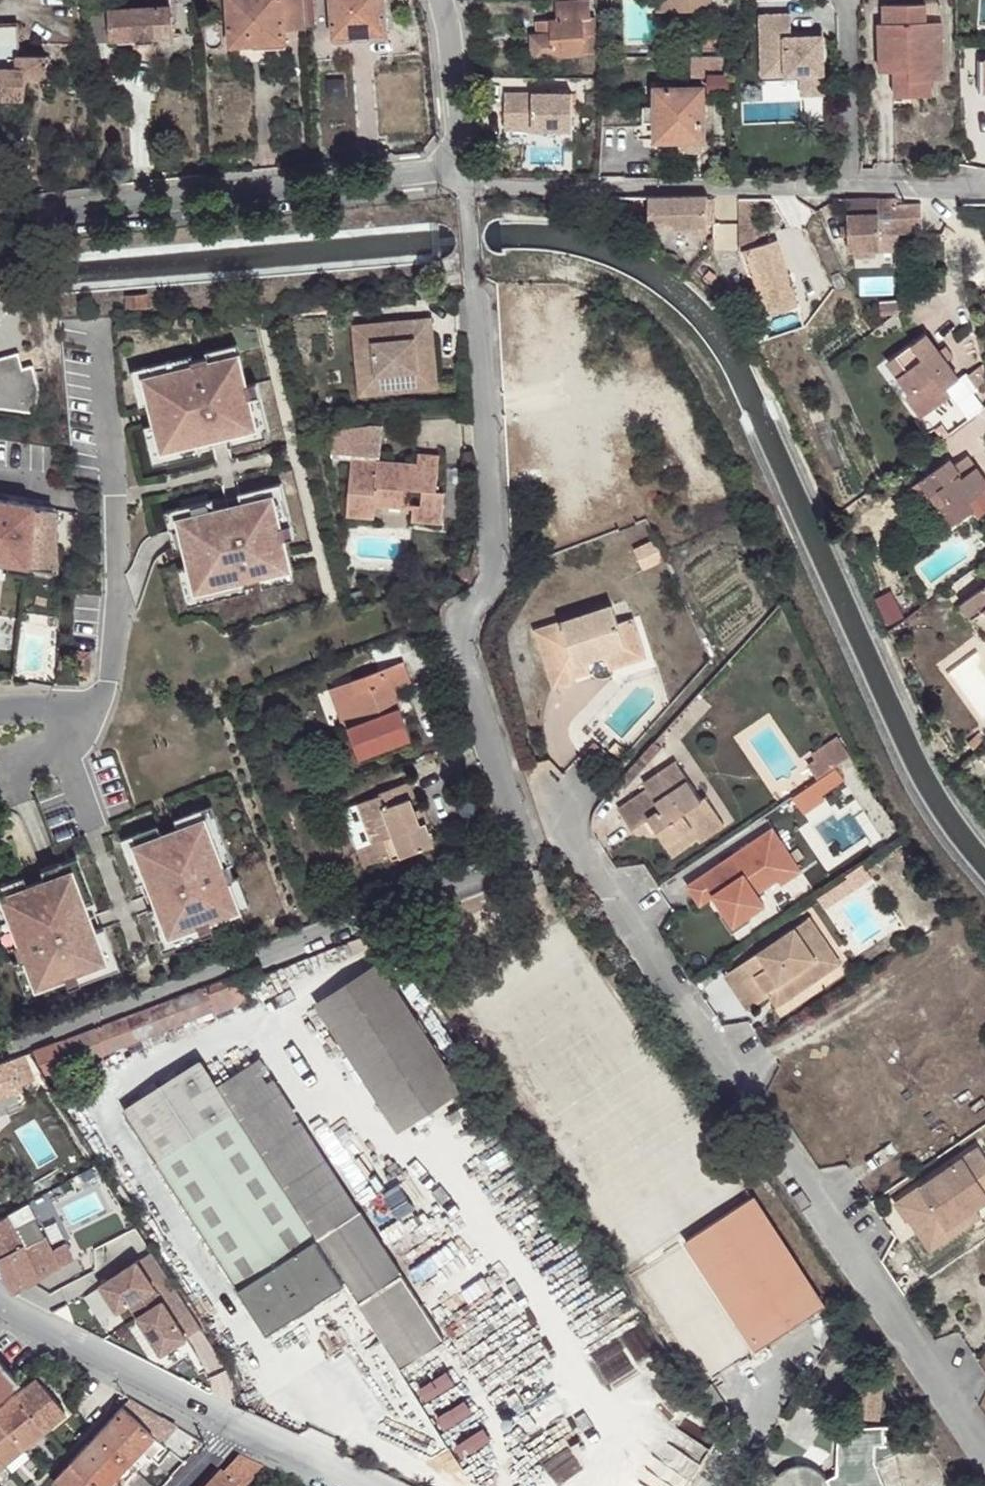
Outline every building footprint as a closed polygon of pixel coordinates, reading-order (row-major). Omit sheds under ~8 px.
[(281,0),(226,0),(229,45),(252,43),(252,32),(283,30),(281,0)] [(302,0),(281,0),(283,30),(304,29),(302,2),(302,0)] [(389,34),(387,0),(330,0),(333,37),(389,34)] [(557,2),(558,19),(584,19),(586,56),(601,54),(597,18),(591,18),(591,0),(557,2)] [(671,11),(671,0),(659,0),(659,11),(671,11)] [(671,11),(712,11),(712,0),(671,0),(671,11)] [(874,20),(874,52),(903,52),(903,94),(927,95),(927,77),(938,77),(937,18),(922,19),(922,0),(880,2),(879,20),(874,20)] [(937,0),(922,0),(922,19),(937,18),(937,0)] [(315,32),(312,1),(302,2),(304,29),(305,33),(315,32)] [(147,7),(109,9),(110,40),(136,39),(138,45),(152,44),(152,38),(171,36),(169,5),(147,7)] [(82,11),(85,42),(110,40),(109,9),(82,11)] [(790,12),(760,13),(762,75),(800,74),(801,94),(824,93),(822,29),(802,30),(802,35),(791,35),(791,30),(790,12)] [(558,19),(550,20),(552,33),(537,34),(531,35),(533,60),(586,56),(584,19),(558,19)] [(552,33),(550,20),(538,22),(537,34),(552,33)] [(252,32),(252,43),(284,41),(283,30),(252,32)] [(27,95),(26,80),(26,75),(31,75),(41,74),(46,68),(45,54),(18,55),(18,61),(11,61),(10,32),(0,32),(0,96),(27,95)] [(696,33),(695,49),(719,48),(718,33),(696,33)] [(903,52),(874,52),(875,68),(889,69),(890,94),(903,94),(903,52)] [(975,56),(975,89),(984,89),(984,56),(975,56)] [(706,61),(706,68),(706,72),(725,71),(724,61),(706,61)] [(678,140),(702,139),(702,88),(654,89),(655,106),(655,122),(655,139),(678,140)] [(502,130),(570,129),(569,93),(502,94),(502,130)] [(655,122),(655,106),(643,107),(642,121),(655,122)] [(678,140),(678,151),(702,151),(702,139),(678,140)] [(707,195),(650,195),(650,221),(672,221),(673,225),(691,225),(692,232),(709,232),(712,231),(713,222),(713,198),(707,198),(707,195)] [(765,245),(764,196),(744,196),(743,251),(753,248),(765,245)] [(848,233),(849,248),(853,248),(875,248),(879,248),(879,250),(899,250),(899,232),(898,224),(898,204),(898,196),(848,196),(848,223),(848,225),(848,233)] [(921,232),(921,203),(908,204),(908,232),(921,232)] [(908,232),(908,204),(898,204),(898,224),(899,232),(908,232)] [(780,241),(765,245),(753,248),(764,285),(770,301),(774,315),(800,307),(780,241)] [(753,248),(743,251),(754,288),(764,285),(753,248)] [(711,270),(706,275),(713,282),(718,276),(711,270)] [(756,306),(760,305),(770,301),(764,285),(754,288),(751,289),(756,306)] [(900,307),(900,299),(878,299),(878,313),(893,313),(900,307)] [(764,318),(774,315),(770,301),(760,305),(764,318)] [(396,379),(432,375),(426,317),(396,319),(396,327),(374,329),(374,321),(349,325),(351,355),(369,353),(371,374),(395,372),(396,379)] [(396,327),(396,319),(374,321),(374,329),(396,327)] [(925,330),(886,357),(910,390),(917,385),(931,404),(949,392),(944,384),(957,375),(945,358),(937,347),(925,330)] [(945,342),(937,347),(945,358),(953,352),(945,342)] [(199,360),(200,365),(231,358),(229,346),(198,353),(199,360)] [(433,389),(432,375),(396,379),(395,372),(371,374),(369,353),(351,355),(355,393),(433,389)] [(30,367),(18,369),(16,356),(0,359),(0,409),(31,413),(34,391),(30,367)] [(137,379),(186,368),(185,363),(184,356),(124,371),(132,410),(144,407),(137,379)] [(186,368),(137,379),(144,407),(148,425),(154,452),(191,443),(217,437),(249,429),(242,400),(245,399),(242,386),(239,387),(231,358),(200,365),(199,360),(185,363),(186,368)] [(970,374),(979,387),(984,382),(984,373),(984,364),(970,374)] [(250,385),(242,386),(245,399),(242,400),(249,429),(217,437),(220,448),(262,438),(250,385)] [(910,390),(907,392),(921,411),(931,404),(917,385),(910,390)] [(325,458),(345,459),(341,515),(370,516),(371,503),(371,494),(402,495),(403,487),(417,488),(416,502),(408,502),(407,520),(437,521),(439,490),(431,489),(433,464),(412,463),(373,461),(376,426),(327,423),(325,458)] [(194,454),(191,443),(154,452),(148,425),(137,428),(147,466),(194,454)] [(976,463),(964,445),(950,454),(962,471),(976,463)] [(412,453),(412,463),(433,464),(434,453),(412,453)] [(917,498),(938,485),(947,497),(938,503),(950,521),(974,504),(977,510),(984,505),(984,487),(984,484),(984,483),(984,476),(976,463),(962,471),(950,454),(907,484),(917,498)] [(232,494),(234,506),(265,499),(273,528),(276,527),(279,539),(287,538),(274,485),(232,494)] [(938,485),(917,498),(943,535),(977,510),(974,504),(950,521),(938,503),(947,497),(938,485)] [(371,494),(371,503),(401,503),(402,495),(371,494)] [(207,512),(171,520),(178,548),(182,566),(188,593),(239,582),(240,586),(254,583),(252,578),(283,570),(275,540),(279,539),(276,527),(273,528),(265,499),(234,506),(207,512)] [(0,500),(0,561),(55,569),(55,507),(0,500)] [(171,520),(207,512),(204,502),(158,512),(166,551),(178,548),(171,520)] [(632,546),(641,567),(662,557),(652,537),(632,546)] [(240,586),(239,582),(188,593),(182,566),(171,569),(181,607),(241,592),(240,586)] [(252,578),(254,583),(255,589),(285,581),(283,570),(252,578)] [(958,601),(984,640),(984,581),(958,601)] [(574,677),(570,666),(585,661),(604,656),(626,650),(618,625),(613,608),(536,631),(553,687),(575,681),(574,677)] [(626,650),(604,656),(608,671),(645,660),(633,621),(618,625),(626,650)] [(371,654),(378,672),(403,662),(397,645),(371,654)] [(73,649),(72,663),(87,664),(88,650),(73,649)] [(570,666),(574,677),(589,673),(585,661),(570,666)] [(358,726),(348,729),(358,760),(412,739),(401,709),(391,713),(384,694),(395,689),(411,683),(403,662),(378,672),(353,682),(358,694),(349,698),(358,726)] [(87,664),(72,663),(71,672),(86,673),(87,664)] [(344,731),(348,729),(358,726),(349,698),(358,694),(353,682),(329,691),(344,731)] [(391,713),(401,709),(403,708),(395,689),(384,694),(391,713)] [(832,763),(847,753),(834,732),(809,749),(815,759),(807,764),(815,776),(832,763)] [(590,740),(576,756),(585,762),(599,748),(590,740)] [(611,740),(604,746),(613,754),(620,748),(611,740)] [(635,755),(642,762),(655,747),(648,740),(635,755)] [(689,829),(713,813),(700,793),(694,796),(671,758),(637,781),(640,788),(611,806),(625,827),(642,816),(650,811),(656,822),(649,826),(665,850),(691,833),(689,829)] [(841,776),(832,763),(815,776),(811,779),(820,791),(841,776)] [(820,791),(811,779),(790,794),(801,810),(822,795),(820,791)] [(373,845),(379,862),(391,858),(392,861),(434,846),(426,825),(420,811),(416,812),(411,799),(415,798),(409,782),(380,793),(381,797),(363,804),(377,844),(373,845)] [(363,867),(379,862),(373,845),(377,844),(363,804),(344,811),(359,850),(357,851),(363,867)] [(225,867),(231,865),(236,863),(215,805),(178,818),(182,829),(207,819),(225,867)] [(420,811),(426,825),(431,824),(425,809),(420,811)] [(650,811),(642,816),(649,826),(656,822),(650,811)] [(718,823),(713,813),(689,829),(691,833),(694,838),(718,823)] [(165,835),(137,845),(150,880),(160,905),(171,936),(200,925),(201,929),(213,924),(212,921),(241,910),(230,880),(236,879),(231,865),(225,867),(207,819),(182,829),(165,835)] [(140,884),(150,880),(137,845),(165,835),(160,825),(123,838),(140,884)] [(770,826),(686,884),(698,903),(713,893),(724,910),(733,923),(746,914),(751,911),(747,905),(750,894),(755,890),(775,876),(779,881),(798,868),(770,826)] [(41,869),(45,879),(72,869),(85,904),(95,900),(78,855),(41,869)] [(862,875),(855,864),(843,873),(848,880),(853,877),(859,876),(862,875)] [(28,885),(1,895),(19,943),(14,945),(19,959),(24,957),(35,986),(65,976),(66,979),(77,974),(76,971),(105,960),(94,930),(85,904),(72,869),(45,879),(28,885)] [(19,943),(1,895),(28,885),(24,875),(0,884),(0,922),(9,947),(14,945),(19,943)] [(236,879),(230,880),(241,910),(252,906),(241,877),(236,879)] [(747,905),(751,911),(762,902),(755,890),(750,894),(747,905)] [(216,932),(213,924),(201,929),(200,925),(171,936),(160,905),(150,909),(165,950),(216,932)] [(733,923),(724,910),(710,919),(722,937),(749,919),(746,914),(733,923)] [(814,948),(822,942),(805,916),(724,975),(746,1007),(766,993),(780,985),(785,994),(826,966),(814,948)] [(104,926),(94,930),(105,960),(76,971),(77,974),(66,979),(69,986),(120,967),(104,926)] [(404,941),(396,946),(406,961),(414,955),(404,941)] [(835,959),(822,942),(814,948),(826,966),(835,959)] [(19,959),(14,961),(24,990),(35,986),(24,957),(19,959)] [(374,959),(309,1002),(392,1129),(458,1087),(374,959)] [(203,985),(211,1008),(212,1010),(241,999),(231,974),(203,985)] [(203,985),(31,1049),(36,1065),(57,1058),(59,1066),(211,1008),(203,985)] [(780,985),(766,993),(773,1003),(785,994),(780,985)] [(8,1058),(15,1078),(26,1074),(19,1053),(8,1058)] [(16,1082),(15,1078),(8,1058),(0,1061),(0,1089),(16,1082)] [(57,1058),(36,1065),(39,1073),(59,1066),(57,1058)] [(235,1111),(317,1240),(361,1212),(263,1058),(219,1085),(235,1111)] [(127,1111),(158,1161),(235,1111),(219,1085),(203,1060),(127,1111)] [(158,1161),(240,1286),(317,1240),(235,1111),(158,1161)] [(909,1216),(918,1210),(933,1233),(965,1210),(961,1202),(969,1197),(974,1204),(984,1196),(984,1187),(980,1178),(984,1175),(984,1154),(977,1143),(895,1201),(906,1218),(909,1216)] [(687,1236),(756,1344),(823,1301),(751,1193),(687,1236)] [(918,1210),(909,1216),(931,1247),(980,1214),(974,1204),(969,1197),(961,1202),(965,1210),(933,1233),(918,1210)] [(21,1247),(37,1278),(71,1260),(64,1244),(50,1251),(41,1232),(28,1203),(5,1214),(21,1247)] [(317,1240),(347,1287),(397,1365),(439,1337),(361,1212),(317,1240)] [(0,1216),(0,1256),(21,1247),(5,1214),(0,1216)] [(41,1232),(50,1251),(64,1244),(55,1226),(41,1232)] [(317,1240),(240,1286),(270,1335),(347,1287),(317,1240)] [(0,1256),(0,1266),(12,1292),(37,1278),(21,1247),(0,1256)] [(146,1251),(94,1285),(112,1311),(123,1304),(156,1353),(194,1328),(146,1251)] [(17,1380),(0,1360),(0,1394),(17,1380)] [(35,1378),(12,1396),(41,1429),(63,1412),(35,1378)] [(12,1396),(0,1407),(0,1424),(20,1448),(41,1429),(12,1396)] [(173,1425),(129,1399),(123,1406),(153,1434),(160,1440),(161,1438),(173,1425)] [(123,1406),(96,1434),(126,1462),(141,1446),(153,1434),(123,1406)] [(908,1423),(889,1425),(887,1444),(879,1446),(879,1462),(909,1447),(908,1423)] [(1,1463),(20,1448),(0,1424),(0,1462),(1,1463)] [(182,1430),(173,1425),(161,1438),(170,1444),(182,1430)] [(879,1462),(879,1446),(887,1444),(889,1425),(841,1429),(840,1473),(831,1478),(820,1469),(819,1468),(809,1464),(799,1464),(789,1467),(781,1474),(766,1464),(751,1485),(888,1485),(879,1462)] [(96,1434),(71,1460),(99,1485),(103,1485),(126,1462),(96,1434)] [(151,1457),(163,1444),(160,1440),(153,1434),(141,1446),(151,1457)] [(187,1441),(197,1450),(204,1442),(191,1435),(187,1441)] [(262,1469),(238,1459),(221,1477),(231,1485),(249,1485),(262,1469)] [(71,1460),(52,1480),(59,1485),(99,1485),(71,1460)] [(127,1485),(152,1485),(136,1472),(125,1484),(127,1485)] [(213,1485),(231,1485),(221,1477),(213,1485)]
